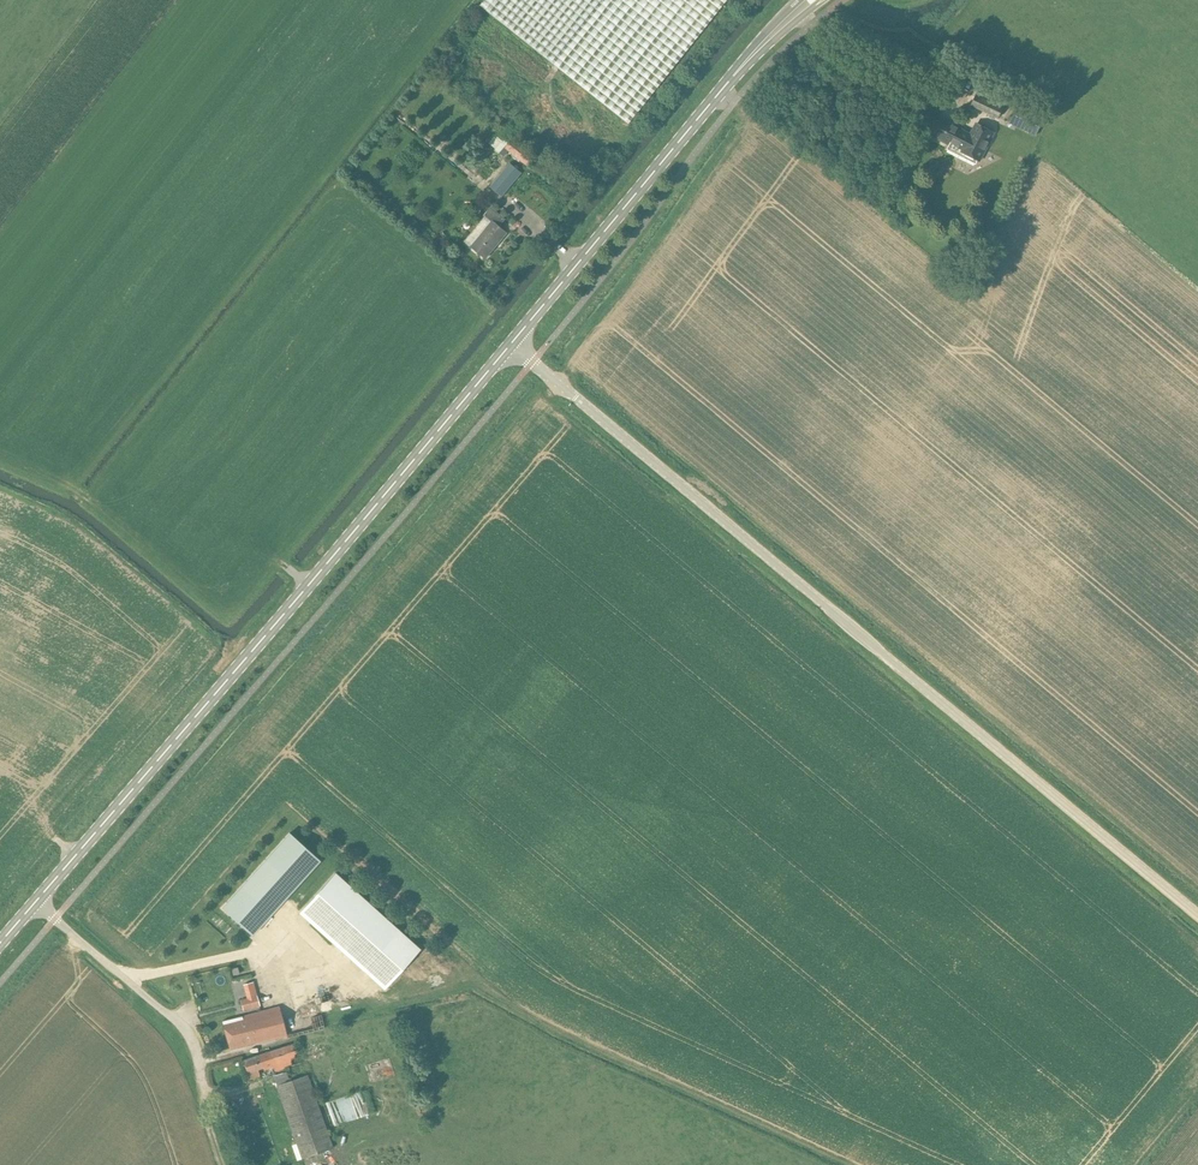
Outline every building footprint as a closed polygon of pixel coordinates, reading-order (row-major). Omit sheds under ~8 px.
[(619,117),(629,124),(728,0),(486,0),(481,7),(619,117)] [(982,90),(993,96),(996,90),(984,84),(982,90)] [(971,105),(982,110),(998,118),(1004,103),(978,91),(971,105)] [(1035,134),(1043,119),(1017,106),(1009,122),(1035,134)] [(932,137),(942,143),(950,147),(951,144),(962,150),(961,153),(978,162),(994,133),(978,124),(977,123),(970,135),(942,119),(932,137)] [(448,135),(440,136),(440,140),(444,143),(449,142),(448,135)] [(496,149),(495,150),(500,154),(500,153),(505,147),(509,151),(513,154),(520,159),(527,166),(531,161),(504,139),(503,140),(496,149)] [(510,163),(491,186),(503,196),(524,171),(518,165),(516,168),(510,163)] [(472,246),(477,251),(486,258),(507,233),(499,226),(505,219),(491,208),(485,215),(493,221),(472,246)] [(246,941),(316,858),(274,821),(205,906),(246,941)] [(300,912),(309,920),(363,969),(385,989),(419,950),(398,931),(334,874),(300,912)] [(287,984),(296,1019),(331,1010),(322,975),(287,984)] [(244,1010),(260,1005),(257,996),(241,1000),(244,1010)] [(230,1049),(287,1035),(279,1006),(222,1021),(230,1049)] [(294,1044),(254,1056),(243,1060),(249,1079),(259,1076),(257,1072),(274,1066),(276,1071),(301,1063),(294,1044)] [(334,1147),(308,1074),(291,1080),(287,1072),(274,1076),(302,1159),(334,1147)] [(361,1092),(333,1099),(335,1107),(340,1105),(342,1113),(352,1111),(354,1119),(367,1115),(361,1092)]
